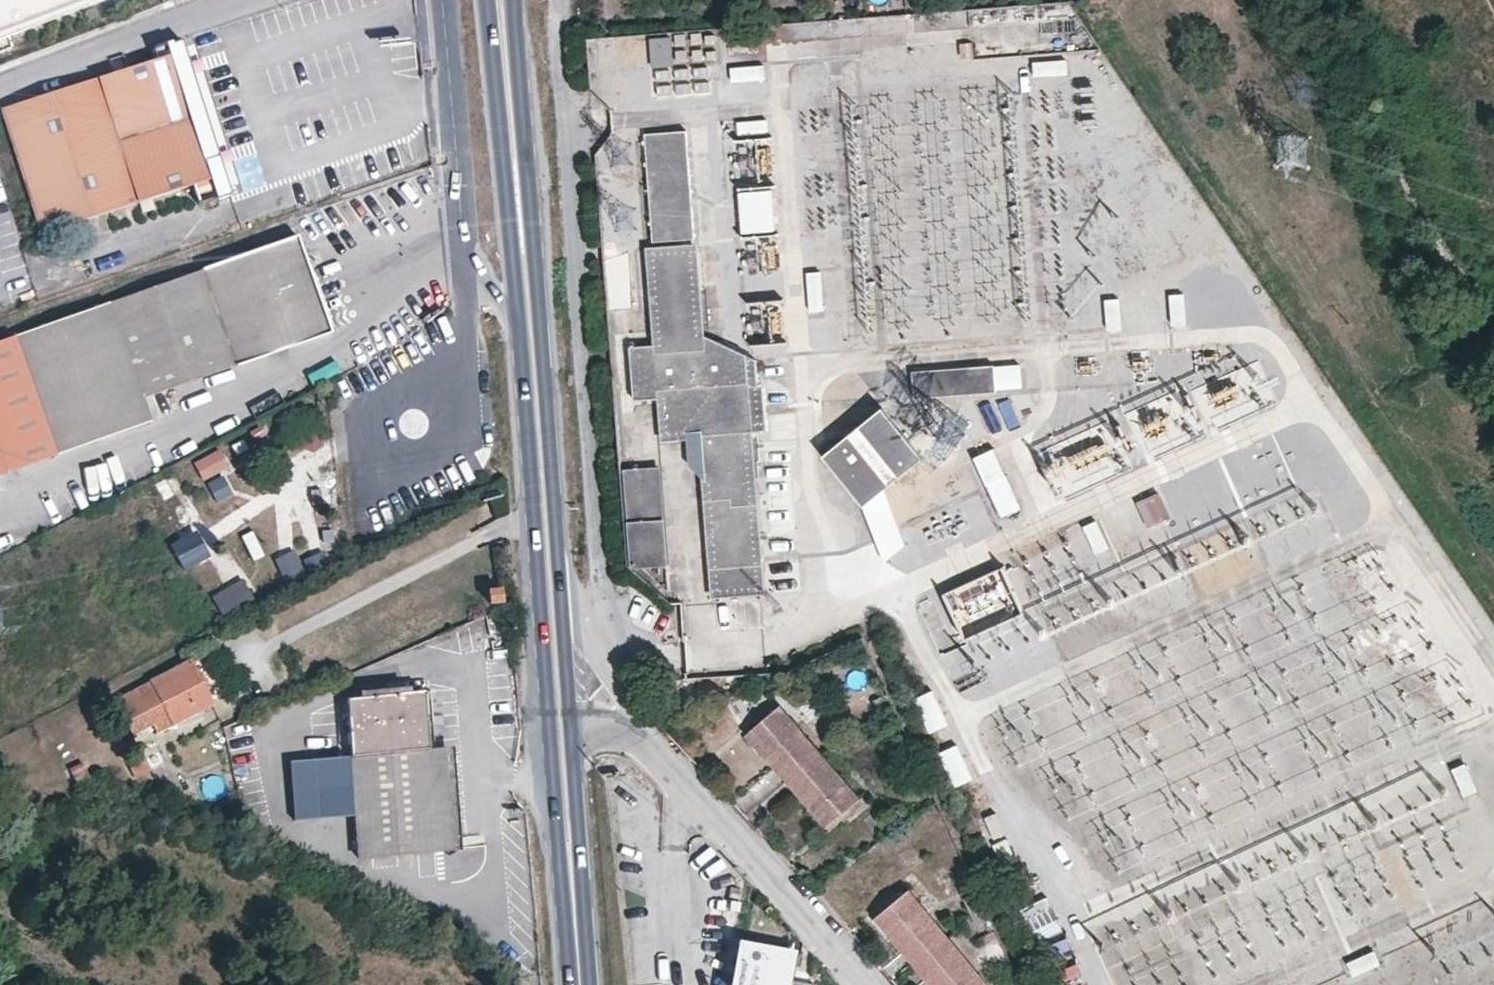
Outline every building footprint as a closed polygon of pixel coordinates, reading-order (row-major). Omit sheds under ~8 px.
[(86,0),(0,0),(0,32),(86,0)] [(668,35),(649,37),(650,65),(670,62),(668,35)] [(155,61),(116,74),(6,110),(13,135),(45,234),(195,185),(201,204),(219,198),(215,185),(206,158),(188,104),(173,53),(169,46),(153,51),(155,61)] [(227,179),(213,133),(204,108),(185,49),(173,53),(188,104),(206,158),(215,185),(227,179)] [(1068,57),(1032,59),(1033,76),(1069,74),(1068,57)] [(764,63),(729,65),(730,80),(765,77),(764,63)] [(735,120),(737,134),(767,132),(766,118),(735,120)] [(655,242),(697,239),(687,131),(645,135),(655,242)] [(773,185),(737,186),(739,234),(775,233),(773,185)] [(194,275),(110,304),(144,398),(330,333),(314,286),(305,261),(297,239),(194,275)] [(697,247),(650,250),(657,344),(657,351),(705,347),(703,333),(697,247)] [(822,269),(807,270),(809,308),(825,307),(822,269)] [(1185,292),(1170,293),(1171,321),(1187,320),(1185,292)] [(1120,296),(1105,297),(1108,328),(1123,327),(1120,296)] [(16,338),(58,456),(102,440),(152,422),(144,398),(110,304),(16,338)] [(657,344),(629,346),(633,399),(659,398),(659,394),(754,387),(761,387),(758,358),(703,333),(705,347),(657,351),(657,344)] [(58,456),(16,338),(0,343),(0,476),(58,456)] [(1020,363),(994,365),(996,389),(1022,387),(1020,363)] [(996,389),(994,365),(913,370),(914,397),(996,392),(996,389)] [(662,440),(701,437),(708,522),(714,597),(765,593),(762,553),(752,433),(768,431),(764,387),(761,387),(754,387),(659,394),(659,398),(662,440)] [(827,453),(868,503),(926,454),(884,405),(827,453)] [(191,460),(202,479),(229,464),(218,445),(191,460)] [(994,447),(975,456),(1003,515),(1022,506),(994,447)] [(660,471),(624,473),(631,568),(667,565),(663,516),(660,471)] [(1146,526),(1169,516),(1158,491),(1135,500),(1146,526)] [(183,499),(162,510),(172,530),(193,519),(183,499)] [(1097,552),(1108,547),(1097,521),(1085,526),(1097,552)] [(193,526),(166,543),(183,569),(210,552),(193,526)] [(273,558),(285,576),(302,565),(291,547),(273,558)] [(998,567),(940,588),(950,617),(1009,596),(998,567)] [(222,614),(251,595),(238,575),(209,594),(222,614)] [(490,607),(504,604),(502,588),(487,590),(490,607)] [(214,705),(193,663),(116,702),(136,737),(155,726),(159,734),(214,705)] [(946,727),(932,692),(913,700),(927,735),(946,727)] [(788,783),(822,753),(789,714),(781,706),(746,737),(788,783)] [(880,714),(886,726),(900,720),(895,708),(880,714)] [(968,781),(956,747),(939,753),(952,787),(968,781)] [(822,753),(788,783),(814,814),(827,829),(862,799),(822,753)] [(127,762),(135,780),(150,773),(142,756),(127,762)] [(89,780),(81,762),(68,768),(76,785),(89,780)] [(1464,762),(1448,769),(1462,798),(1478,792),(1464,762)] [(1042,883),(1015,895),(1025,918),(1053,905),(1042,883)] [(915,966),(950,938),(910,891),(875,920),(915,966)] [(967,903),(971,915),(986,909),(981,897),(967,903)] [(1053,905),(1025,918),(1031,929),(1058,917),(1053,905)] [(971,915),(978,928),(991,921),(986,909),(971,915)] [(915,966),(930,984),(988,984),(950,938),(915,966)] [(735,939),(728,984),(783,984),(789,948),(735,939)] [(1376,950),(1349,961),(1355,974),(1382,963),(1376,950)]
